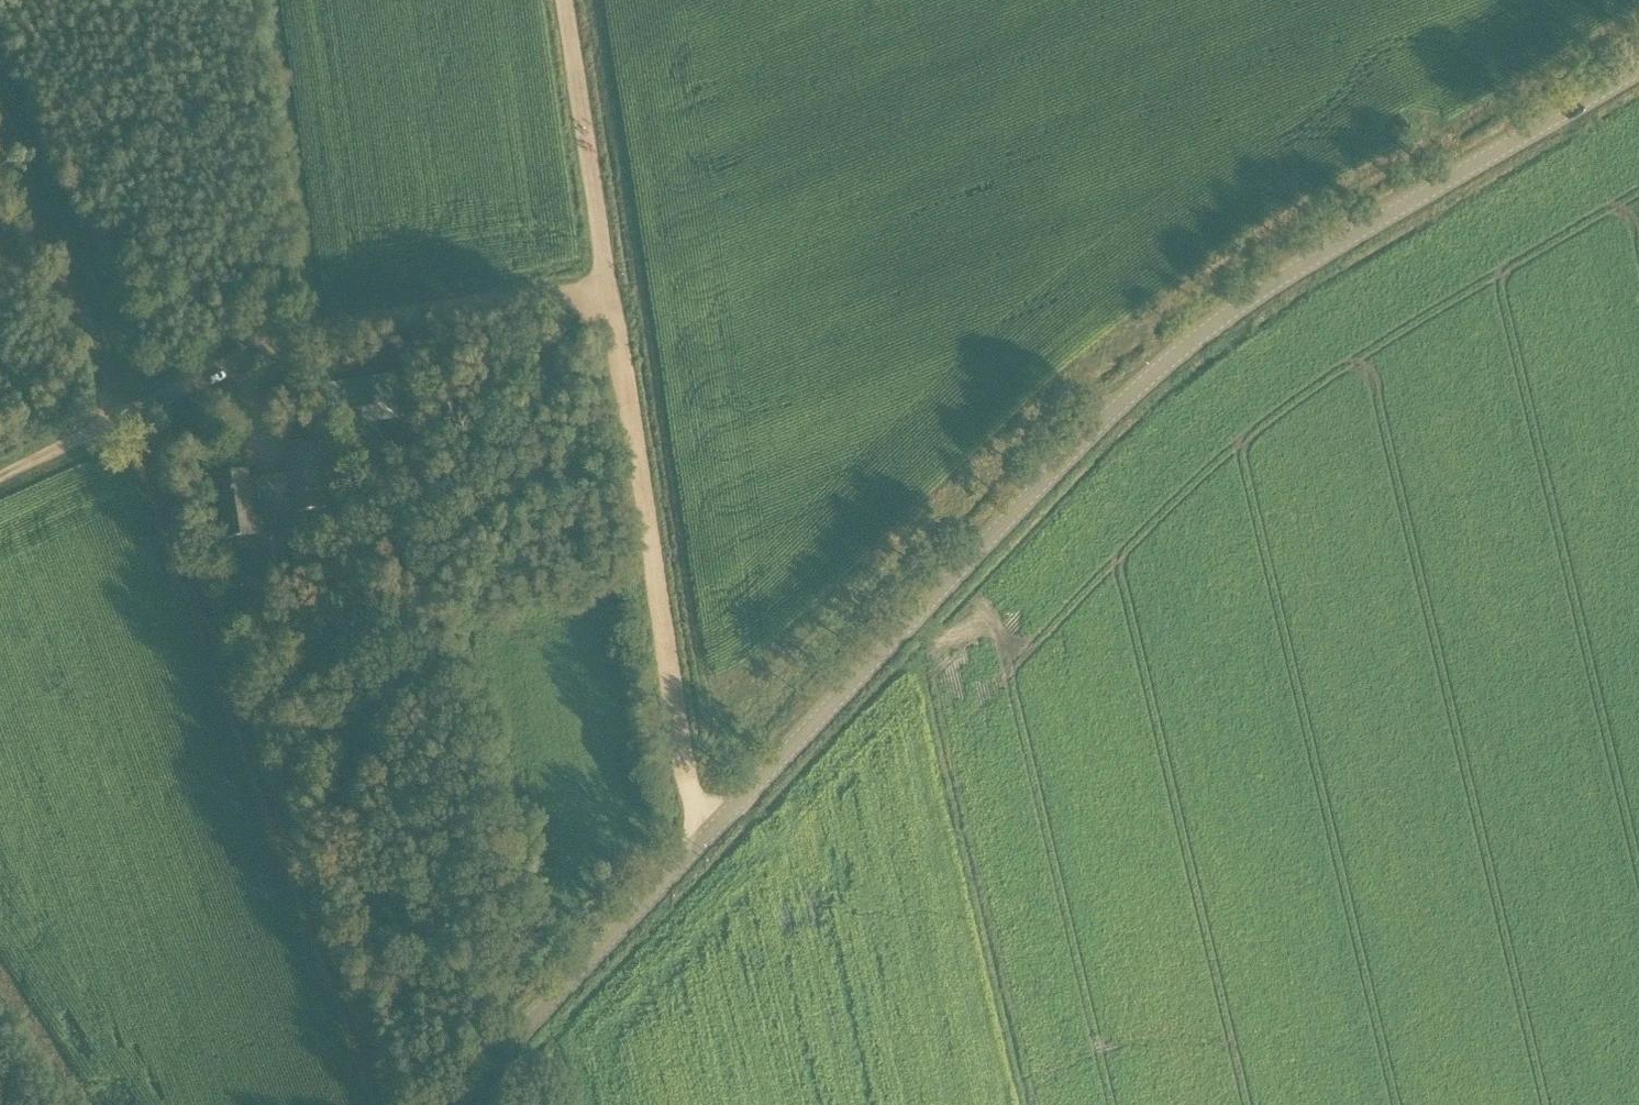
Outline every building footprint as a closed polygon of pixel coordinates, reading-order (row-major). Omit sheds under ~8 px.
[(328,508),(318,443),(287,448),(290,473),(250,479),(248,470),(217,475),(226,540),(258,535),(254,510),(295,504),(296,513),(328,508)]
